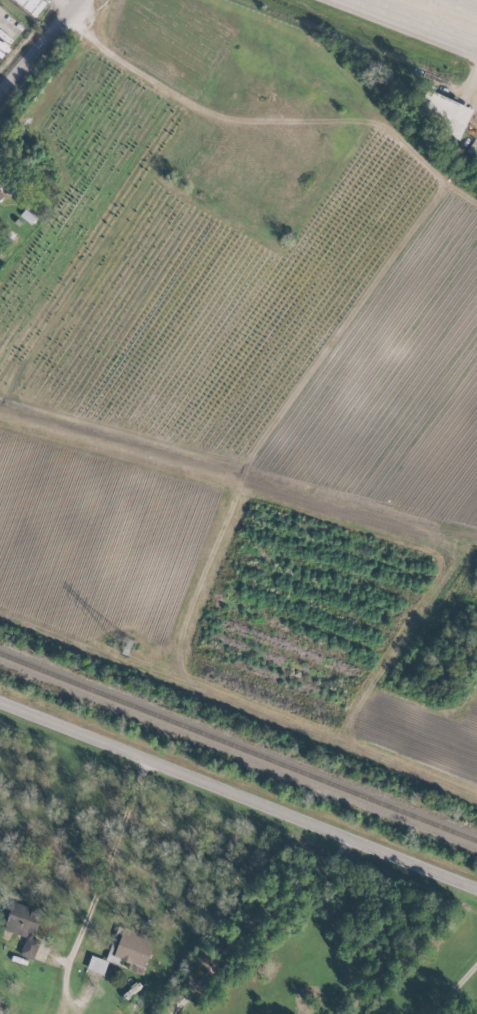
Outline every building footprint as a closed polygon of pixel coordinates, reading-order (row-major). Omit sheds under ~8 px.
[(43,0),(14,0),(34,17),(46,2),(43,0)] [(41,912),(12,902),(3,929),(25,937),(19,955),(33,960),(39,941),(32,939),(41,912)] [(127,970),(144,975),(153,937),(121,929),(114,958),(129,961),(127,970)] [(107,961),(90,955),(86,969),(103,975),(107,961)]
